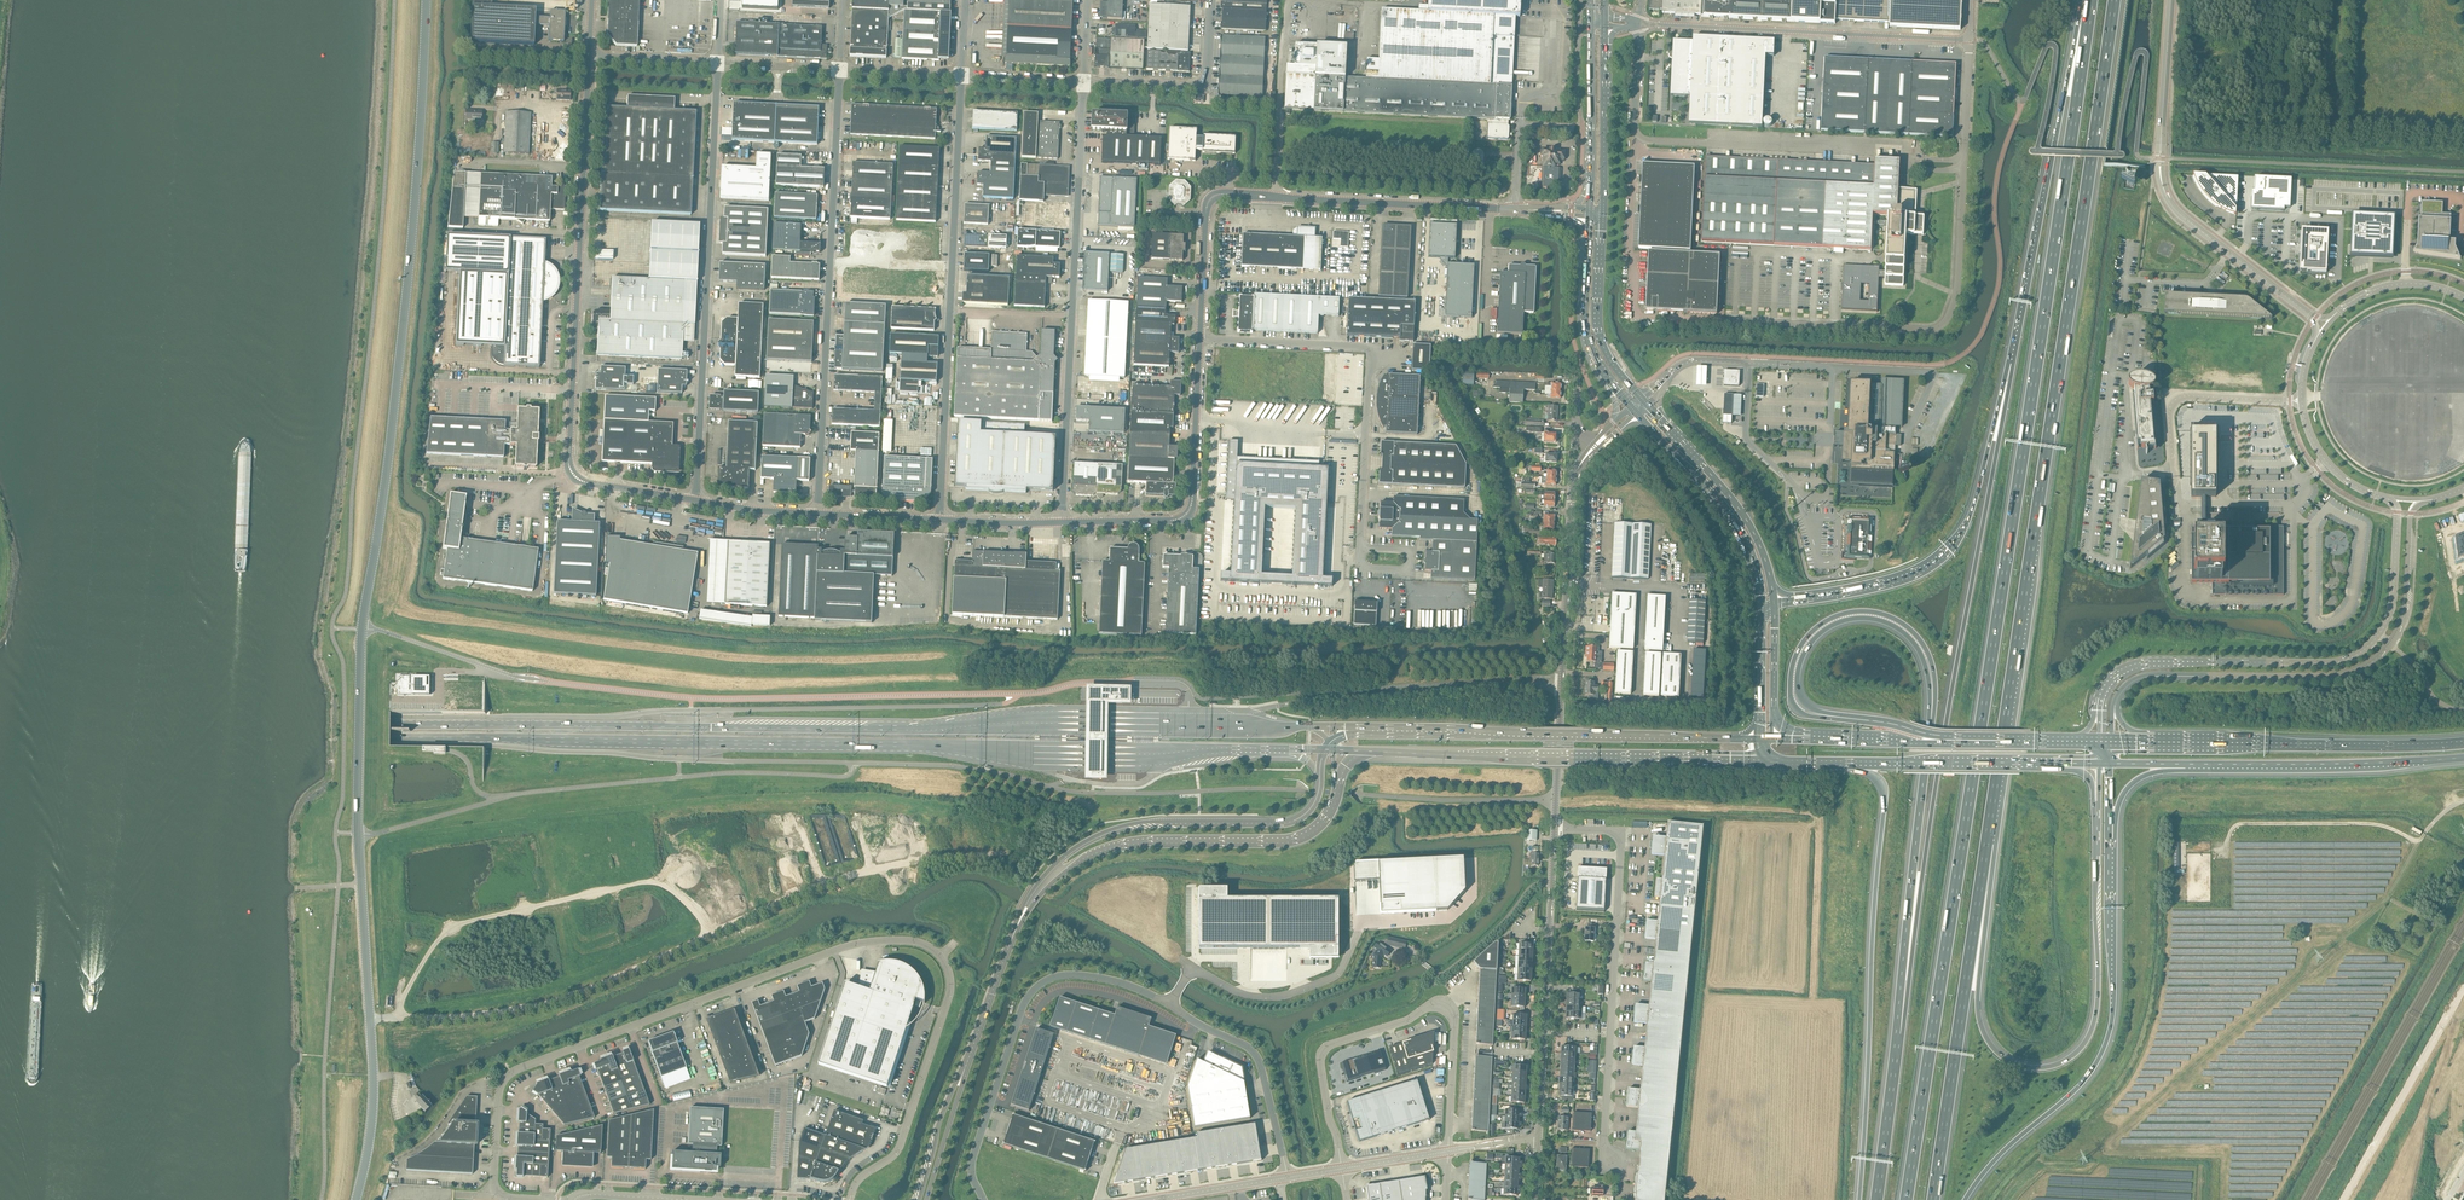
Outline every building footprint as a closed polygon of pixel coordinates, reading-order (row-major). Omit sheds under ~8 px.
[(470,42),(472,42),(534,46),(535,26),(549,26),(548,41),(564,42),(564,27),(566,27),(566,19),(565,19),(565,12),(550,11),(550,18),(535,18),(536,10),(492,8),(492,2),(492,0),(472,0),(472,1),(472,4),(470,42)] [(608,9),(607,21),(608,21),(638,23),(639,0),(609,0),(608,9)] [(740,8),(776,10),(777,0),(741,0),(740,8)] [(853,9),(851,46),(852,46),(852,49),(851,49),(850,56),(865,57),(871,57),(887,58),(887,51),(886,51),(886,48),(887,48),(889,19),(905,10),(908,10),(908,7),(904,6),(904,0),(853,0),(853,9)] [(908,7),(908,10),(950,12),(951,0),(908,0),(908,7)] [(1107,17),(1107,19),(1122,19),(1123,0),(1108,0),(1108,2),(1107,17)] [(1222,9),(1266,12),(1267,0),(1223,0),(1222,9)] [(1284,109),(1488,119),(1486,139),(1507,140),(1509,138),(1510,127),(1508,125),(1508,120),(1510,120),(1510,104),(1512,104),(1512,101),(1511,101),(1515,17),(1520,17),(1521,0),(1428,0),(1428,6),(1419,6),(1418,12),(1381,10),(1379,60),(1367,60),(1366,79),(1344,78),(1346,48),(1294,45),(1293,67),(1286,66),(1284,109)] [(1702,0),(1650,0),(1650,9),(1663,10),(1663,13),(1701,15),(1702,0)] [(1701,15),(1701,17),(1710,18),(1710,19),(1713,19),(1713,18),(1724,19),(1724,20),(1728,20),(1728,19),(1739,19),(1739,21),(1743,21),(1743,19),(1754,20),(1754,21),(1757,21),(1757,20),(1768,21),(1768,22),(1771,22),(1771,21),(1783,22),(1782,23),(1786,23),(1786,22),(1792,22),(1793,0),(1702,0),(1701,15)] [(1792,22),(1835,24),(1835,20),(1891,23),(1892,0),(1793,0),(1792,22)] [(1891,23),(1891,27),(1960,30),(1961,21),(1962,21),(1962,17),(1961,17),(1961,6),(1963,6),(1963,2),(1962,2),(1962,0),(1892,0),(1891,23)] [(829,3),(793,1),(792,7),(793,7),(793,8),(829,10),(829,9),(829,3)] [(1010,1),(1008,27),(1072,30),(1073,4),(1010,1)] [(1107,17),(1108,2),(1101,1),(1100,17),(1107,17)] [(1149,29),(1189,31),(1190,7),(1150,5),(1149,29)] [(1222,9),(1222,29),(1265,31),(1266,12),(1222,9)] [(904,11),(904,30),(902,59),(939,61),(939,58),(947,59),(949,14),(943,14),(943,12),(904,11)] [(736,38),(779,41),(779,25),(768,24),(768,19),(759,19),(759,24),(737,23),(736,38)] [(638,23),(608,21),(607,35),(616,45),(637,46),(638,23)] [(1115,37),(1146,39),(1146,31),(1135,31),(1136,26),(1115,24),(1115,37)] [(779,25),(779,41),(778,56),(827,59),(827,45),(821,45),(822,27),(779,25)] [(1072,30),(1008,27),(1006,64),(1017,64),(1018,56),(1026,56),(1034,57),(1044,57),(1070,58),(1072,30)] [(1146,44),(1146,48),(1148,48),(1148,49),(1188,51),(1189,31),(1149,29),(1148,44),(1146,44)] [(1343,39),(1353,40),(1353,32),(1351,32),(1351,30),(1347,30),(1347,32),(1343,32),(1343,39)] [(1221,36),(1218,95),(1262,97),(1265,38),(1221,36)] [(1690,123),(1689,123),(1689,124),(1762,128),(1766,56),(1774,56),(1775,41),(1748,40),(1745,40),(1745,39),(1694,37),(1694,42),(1674,41),(1675,41),(1674,60),(1673,60),(1673,61),(1673,62),(1673,63),(1674,63),(1673,95),(1671,95),(1671,96),(1691,97),(1690,123)] [(779,41),(736,38),(735,54),(778,56),(779,41)] [(1144,41),(1111,39),(1096,38),(1096,49),(1095,49),(1095,55),(1096,55),(1095,68),(1109,68),(1110,68),(1143,70),(1144,48),(1146,48),(1146,44),(1144,44),(1144,41)] [(1178,71),(1179,53),(1147,51),(1147,70),(1178,71)] [(1189,72),(1190,61),(1190,53),(1179,53),(1178,71),(1189,72)] [(1017,64),(1025,64),(1026,56),(1018,56),(1017,64)] [(1025,64),(1033,65),(1034,57),(1026,56),(1025,64)] [(1044,57),(1034,57),(1033,65),(1044,65),(1044,57)] [(1070,58),(1044,57),(1044,65),(1070,66),(1070,58)] [(1866,60),(1825,58),(1824,82),(1865,85),(1866,60)] [(1862,133),(1884,134),(1886,100),(1888,61),(1866,60),(1865,85),(1863,109),(1862,133)] [(1884,134),(1906,135),(1907,111),(1910,62),(1888,61),(1886,100),(1884,134)] [(1910,62),(1907,111),(1930,112),(1954,113),(1955,89),(1956,64),(1910,62)] [(1824,82),(1823,107),(1863,109),(1865,85),(1824,82)] [(570,91),(557,90),(556,100),(570,101),(570,91)] [(691,215),(696,112),(674,111),(674,99),(627,97),(627,109),(605,108),(600,211),(691,215)] [(759,105),(734,104),(732,140),(751,141),(752,111),(758,111),(759,105)] [(751,141),(817,145),(819,108),(759,105),(758,111),(752,111),(751,141)] [(935,139),(935,137),(937,109),(852,105),(850,135),(935,139)] [(1821,131),(1862,133),(1863,109),(1823,107),(1821,131)] [(482,111),(466,110),(465,120),(481,121),(482,111)] [(1018,113),(973,111),(972,129),(1017,131),(1018,113)] [(1906,135),(1930,136),(1953,138),(1954,113),(1930,112),(1907,111),(1906,135)] [(529,154),(531,113),(506,112),(504,153),(529,154)] [(1060,123),(1038,122),(1038,114),(1024,113),(1021,158),(1036,158),(1058,159),(1060,123)] [(1104,136),(1134,137),(1135,116),(1092,114),(1091,131),(1101,131),(1104,136)] [(1196,138),(1196,137),(1197,130),(1169,129),(1168,160),(1195,161),(1196,151),(1202,151),(1202,152),(1235,154),(1236,137),(1203,136),(1203,139),(1196,138)] [(1103,136),(1103,137),(1102,163),(1149,165),(1150,138),(1134,137),(1104,136),(1102,136),(1103,136)] [(979,155),(1015,157),(1016,139),(986,137),(985,149),(979,149),(979,155)] [(1149,165),(1160,166),(1161,139),(1150,138),(1149,165)] [(899,165),(939,167),(940,149),(900,147),(899,165)] [(1554,168),(1554,167),(1554,166),(1559,166),(1559,161),(1563,161),(1564,153),(1554,152),(1554,151),(1548,150),(1548,151),(1540,150),(1540,157),(1543,157),(1542,167),(1543,167),(1543,168),(1541,168),(1540,188),(1557,189),(1556,189),(1559,190),(1559,189),(1561,169),(1554,168)] [(1475,152),(1474,153),(1473,153),(1472,154),(1472,155),(1471,156),(1471,158),(1471,159),(1471,160),(1472,161),(1473,162),(1473,163),(1474,163),(1475,164),(1477,164),(1478,164),(1479,164),(1480,163),(1481,163),(1482,162),(1482,161),(1483,160),(1483,159),(1483,158),(1483,157),(1483,155),(1482,154),(1481,154),(1481,153),(1480,152),(1478,152),(1477,152),(1476,152),(1475,152)] [(720,199),(721,199),(769,201),(771,155),(757,155),(756,169),(722,167),(720,199)] [(824,188),(825,170),(801,169),(801,157),(778,155),(776,186),(793,187),(824,188)] [(1015,169),(1015,157),(979,155),(978,161),(990,162),(990,168),(1015,169)] [(1885,285),(1885,286),(1886,286),(1903,286),(1904,286),(1906,234),(1923,235),(1924,235),(1925,217),(1924,217),(1924,216),(1916,216),(1917,191),(1917,190),(1916,190),(1899,189),(1900,160),(1875,159),(1875,168),(1706,160),(1702,242),(1871,251),(1873,214),(1888,215),(1885,272),(1885,278),(1885,285)] [(853,163),(852,181),(892,183),(893,165),(853,163)] [(1638,248),(1649,249),(1690,251),(1695,166),(1643,163),(1638,248)] [(1021,176),(1019,201),(1039,202),(1044,202),(1044,201),(1044,196),(1064,197),(1066,196),(1067,194),(1068,193),(1069,185),(1069,178),(1069,174),(1070,167),(1039,165),(1021,164),(1020,176),(1021,176)] [(938,186),(939,167),(899,165),(898,184),(938,186)] [(1014,181),(1015,169),(990,168),(990,174),(978,173),(978,179),(1014,181)] [(466,173),(454,173),(448,228),(463,229),(466,173)] [(552,178),(480,174),(478,225),(498,226),(498,219),(516,220),(523,225),(525,221),(549,222),(550,209),(564,210),(565,198),(566,198),(566,195),(565,195),(566,186),(551,186),(552,178)] [(2238,178),(2193,175),(2194,179),(2196,183),(2198,187),(2201,192),(2203,195),(2206,198),(2210,202),(2215,206),(2220,209),(2225,212),(2229,214),(2236,216),(2236,209),(2233,206),(2237,206),(2238,178)] [(1137,179),(1101,177),(1100,193),(1136,195),(1137,179)] [(2252,191),(2251,209),(2284,211),(2284,208),(2290,208),(2291,180),(2255,178),(2254,192),(2252,191)] [(1014,181),(978,179),(977,186),(983,186),(983,198),(1013,199),(1014,181)] [(891,201),(892,183),(852,181),(851,199),(891,201)] [(1191,188),(1185,181),(1176,181),(1169,187),(1168,200),(1175,207),(1177,205),(1181,205),(1183,207),(1190,201),(1191,188)] [(898,184),(897,202),(937,204),(938,186),(898,184)] [(1099,209),(1135,211),(1136,195),(1100,193),(1099,209)] [(775,194),(774,218),(816,220),(818,196),(775,194)] [(891,201),(851,199),(850,218),(890,220),(891,201)] [(1046,214),(1047,202),(1019,201),(1019,213),(1046,214)] [(937,204),(897,202),(896,220),(936,222),(937,204)] [(2417,246),(2414,253),(2419,253),(2430,255),(2459,259),(2457,254),(2455,248),(2455,242),(2449,241),(2451,215),(2450,215),(2442,215),(2442,203),(2422,202),(2421,214),(2419,246),(2417,246)] [(989,206),(965,204),(964,224),(988,225),(989,206)] [(721,219),(720,231),(767,234),(768,210),(725,208),(724,219),(721,219)] [(1098,225),(1134,227),(1135,211),(1099,209),(1098,225)] [(1018,225),(1046,226),(1046,214),(1019,213),(1018,225)] [(2351,246),(2351,254),(2392,256),(2393,248),(2394,221),(2394,216),(2353,214),(2353,219),(2351,246)] [(612,278),(610,312),(597,311),(596,311),(595,312),(594,312),(594,313),(593,313),(593,314),(593,315),(592,328),(598,329),(597,355),(682,359),(683,324),(694,325),(696,282),(697,282),(697,281),(696,281),(698,254),(698,253),(699,225),(651,223),(649,279),(648,279),(648,280),(612,278)] [(772,250),(800,252),(800,251),(820,253),(821,244),(801,242),(801,225),(774,224),(772,250)] [(1448,264),(1448,258),(1455,258),(1456,225),(1430,224),(1428,257),(1440,258),(1440,259),(1446,266),(1447,266),(1447,264),(1448,264)] [(893,226),(860,225),(860,232),(862,232),(861,244),(859,247),(892,249),(893,226)] [(893,226),(892,249),(924,251),(922,247),(923,235),(925,235),(925,228),(893,226)] [(1291,237),(1243,234),(1241,267),(1320,271),(1322,238),(1315,238),(1315,228),(1297,227),(1297,229),(1294,231),(1293,235),(1291,237)] [(2299,272),(2300,272),(2326,273),(2328,231),(2302,229),(2300,253),(2299,272)] [(720,231),(720,244),(723,244),(723,255),(766,257),(767,234),(720,231)] [(1060,233),(1036,231),(1018,231),(1017,247),(1028,248),(1035,247),(1059,248),(1060,233)] [(1333,231),(1333,239),(1341,239),(1340,247),(1348,247),(1349,232),(1333,231)] [(1185,249),(1183,249),(1184,236),(1152,234),(1151,259),(1183,261),(1183,252),(1185,253),(1185,249)] [(447,235),(445,272),(459,273),(456,345),(491,347),(491,352),(491,354),(492,357),(492,359),(494,361),(496,363),(499,365),(501,365),(504,366),(539,367),(542,300),(543,300),(543,301),(545,300),(547,300),(548,299),(550,298),(551,297),(553,295),(554,294),(555,292),(556,291),(557,289),(557,287),(558,285),(558,283),(558,281),(558,279),(557,278),(557,276),(556,274),(555,272),(554,271),(553,269),(551,268),(550,267),(548,266),(546,265),(545,265),(544,265),(545,240),(447,235)] [(988,248),(989,236),(965,235),(964,247),(988,248)] [(989,236),(988,248),(1006,249),(1007,237),(989,236)] [(891,264),(892,249),(859,247),(859,256),(861,256),(860,262),(891,264)] [(924,259),(924,251),(892,249),(891,264),(922,265),(922,259),(924,259)] [(1649,255),(1648,275),(1686,277),(1687,254),(1688,251),(1652,249),(1652,252),(1649,252),(1649,255)] [(595,253),(595,259),(613,260),(613,251),(598,250),(598,253),(595,253)] [(1085,253),(1083,290),(1108,291),(1109,254),(1085,253)] [(989,255),(965,254),(964,271),(989,272),(989,255)] [(1686,277),(1684,312),(1717,314),(1720,255),(1687,254),(1686,277)] [(990,255),(990,266),(997,267),(998,256),(990,255)] [(818,265),(818,264),(813,264),(790,263),(791,257),(772,256),(771,278),(819,281),(820,265),(818,265)] [(1060,265),(1053,264),(1054,258),(1023,257),(1017,257),(1015,282),(1046,283),(1046,284),(1052,284),(1052,278),(1059,278),(1060,265)] [(891,264),(860,262),(860,268),(858,268),(858,274),(890,276),(891,264)] [(766,266),(720,263),(719,282),(737,283),(737,289),(764,290),(766,266)] [(891,264),(890,276),(923,277),(923,271),(921,271),(922,265),(891,264)] [(1474,265),(1448,264),(1447,264),(1447,266),(1445,317),(1471,318),(1474,265)] [(1533,313),(1535,269),(1534,267),(1525,267),(1525,266),(1525,265),(1524,265),(1521,264),(1520,265),(1520,266),(1520,267),(1509,266),(1508,273),(1500,273),(1497,333),(1522,334),(1523,313),(1533,313)] [(1842,309),(1877,311),(1877,312),(1879,278),(1885,278),(1885,272),(1879,271),(1880,266),(1879,265),(1879,267),(1844,265),(1842,309)] [(859,286),(890,288),(890,276),(858,274),(857,280),(860,280),(859,286)] [(1648,275),(1646,299),(1647,299),(1658,300),(1657,311),(1684,313),(1684,312),(1686,277),(1648,275)] [(923,277),(890,276),(890,288),(920,289),(921,283),(923,283),(923,277)] [(1009,278),(967,276),(966,294),(963,294),(962,303),(1008,306),(1009,278)] [(1137,293),(1182,295),(1182,288),(1167,287),(1167,279),(1138,278),(1137,293)] [(1014,306),(1045,308),(1046,284),(1046,283),(1015,282),(1014,306)] [(857,299),(889,301),(890,288),(859,286),(859,292),(857,292),(857,299)] [(920,289),(890,288),(889,301),(922,303),(922,296),(920,295),(920,289)] [(770,308),(769,314),(814,316),(815,298),(813,298),(813,293),(771,291),(770,308)] [(1137,293),(1136,307),(1166,309),(1166,302),(1182,303),(1182,295),(1137,293)] [(1338,317),(1339,298),(1254,294),(1254,297),(1239,296),(1238,332),(1252,333),(1253,331),(1318,334),(1318,316),(1338,317)] [(2165,295),(2164,313),(2169,313),(2259,318),(2272,319),(2258,307),(2254,304),(2250,301),(2249,300),(2248,300),(2247,299),(2246,299),(2245,299),(2217,297),(2217,296),(2216,296),(2215,296),(2214,296),(2214,297),(2170,295),(2165,295)] [(1349,299),(1347,336),(1400,339),(1400,342),(1413,342),(1415,302),(1349,299)] [(1647,303),(1646,310),(1654,311),(1657,311),(1658,300),(1647,299),(1647,303)] [(1128,303),(1088,301),(1087,336),(1126,338),(1128,303)] [(720,360),(721,361),(725,365),(736,366),(735,377),(760,378),(764,305),(739,304),(738,320),(727,319),(722,324),(721,339),(717,343),(716,348),(721,352),(720,360)] [(886,306),(845,304),(844,324),(885,327),(886,306)] [(935,322),(937,321),(936,319),(936,317),(935,315),(935,312),(935,310),(936,310),(936,309),(892,307),(891,329),(934,331),(935,322)] [(1136,307),(1136,322),(1171,323),(1171,325),(1174,325),(1175,316),(1166,316),(1166,309),(1136,307)] [(768,340),(813,342),(814,322),(769,320),(768,340)] [(1136,322),(1135,343),(1179,346),(1179,338),(1170,338),(1171,325),(1171,323),(1136,322)] [(843,337),(836,336),(834,369),(883,372),(885,327),(844,324),(843,337)] [(1037,358),(1032,352),(1026,352),(1026,344),(1028,343),(1026,342),(1027,334),(1019,333),(1018,332),(1017,333),(1011,333),(1010,331),(1008,333),(1002,332),(1001,331),(999,332),(992,332),(991,350),(958,348),(957,358),(954,417),(1039,421),(1052,422),(1055,364),(1058,361),(1054,356),(1055,331),(1041,331),(1040,356),(1037,358)] [(938,347),(939,337),(891,335),(890,354),(938,357),(938,347)] [(1124,378),(1126,341),(1126,338),(1087,336),(1085,376),(1124,378)] [(768,340),(767,360),(812,362),(813,342),(768,340)] [(1179,346),(1135,343),(1134,365),(1169,367),(1170,353),(1179,353),(1179,346)] [(1430,345),(1413,345),(1412,370),(1429,371),(1430,345)] [(901,362),(900,393),(918,394),(918,381),(937,382),(938,364),(901,362)] [(1707,367),(1697,366),(1696,382),(1696,386),(1706,387),(1707,382),(1707,367)] [(596,375),(595,379),(594,379),(595,379),(595,390),(624,391),(624,385),(634,385),(634,377),(625,376),(625,368),(600,367),(600,374),(596,374),(596,375)] [(686,386),(686,383),(687,383),(688,382),(686,382),(687,371),(658,370),(656,393),(681,394),(682,387),(686,387),(686,386)] [(1724,379),(1724,385),(1733,386),(1739,386),(1740,373),(1740,371),(1734,371),(1725,370),(1724,376),(1724,379)] [(814,387),(813,387),(813,393),(807,390),(807,389),(803,388),(803,389),(794,386),(793,386),(794,377),(766,375),(765,406),(813,409),(814,387)] [(834,375),(834,383),(846,384),(847,376),(834,375)] [(1417,435),(1420,378),(1420,377),(1388,375),(1388,376),(1384,376),(1385,376),(1384,376),(1383,378),(1382,380),(1381,381),(1379,381),(1378,385),(1380,385),(1379,387),(1378,390),(1378,392),(1377,393),(1377,396),(1377,398),(1376,399),(1376,401),(1376,404),(1376,406),(1376,407),(1377,410),(1377,414),(1378,417),(1378,418),(1379,421),(1381,424),(1382,427),(1383,428),(1383,427),(1386,427),(1386,433),(1417,435)] [(846,392),(858,392),(858,377),(847,376),(846,384),(846,392)] [(2140,447),(2145,447),(2148,447),(2148,449),(2155,449),(2155,451),(2156,450),(2152,403),(2154,403),(2153,395),(2150,395),(2149,390),(2150,390),(2151,389),(2152,389),(2153,388),(2154,388),(2155,387),(2155,386),(2155,385),(2155,384),(2155,383),(2155,382),(2154,381),(2153,380),(2152,380),(2151,379),(2148,378),(2147,377),(2146,377),(2145,377),(2143,377),(2142,376),(2140,376),(2139,376),(2137,377),(2136,377),(2135,377),(2134,377),(2132,378),(2131,379),(2130,379),(2130,380),(2129,380),(2129,381),(2128,382),(2128,383),(2128,384),(2129,385),(2129,386),(2130,386),(2131,387),(2132,388),(2133,388),(2134,389),(2135,389),(2135,397),(2134,397),(2134,396),(2133,396),(2137,450),(2138,450),(2138,443),(2139,443),(2140,447)] [(647,377),(646,392),(656,393),(656,378),(647,377)] [(858,392),(869,393),(870,377),(858,377),(858,392)] [(875,402),(881,403),(882,378),(870,377),(869,393),(875,393),(875,402)] [(1837,440),(1837,441),(1838,441),(1838,442),(1839,442),(1839,447),(1843,447),(1843,451),(1842,462),(1852,462),(1852,465),(1851,483),(1851,484),(1860,485),(1861,485),(1865,485),(1874,485),(1883,486),(1884,486),(1892,486),(1893,486),(1893,477),(1893,473),(1893,472),(1894,463),(1894,454),(1893,454),(1893,450),(1891,450),(1891,448),(1892,448),(1892,445),(1895,445),(1901,445),(1901,436),(1896,435),(1893,435),(1888,435),(1886,435),(1886,427),(1886,426),(1896,427),(1902,427),(1904,381),(1888,380),(1882,379),(1882,384),(1870,384),(1851,383),(1849,424),(1849,428),(1844,428),(1844,433),(1840,432),(1839,438),(1838,438),(1837,439),(1837,440)] [(1509,389),(1510,389),(1523,389),(1535,390),(1536,383),(1500,381),(1494,381),(1493,387),(1500,388),(1509,389)] [(1181,382),(1170,382),(1170,387),(1133,385),(1131,412),(1174,414),(1174,395),(1180,396),(1181,382)] [(846,384),(834,383),(834,391),(846,392),(846,384)] [(1551,390),(1561,391),(1561,384),(1547,383),(1546,386),(1551,387),(1551,390)] [(1757,385),(1756,396),(1764,397),(1764,385),(1757,385)] [(1474,392),(1473,397),(1481,398),(1482,393),(1483,393),(1483,390),(1482,390),(1478,389),(1478,392),(1474,392)] [(1523,390),(1510,389),(1509,402),(1523,402),(1523,390)] [(1561,391),(1551,390),(1550,395),(1547,394),(1547,398),(1550,398),(1560,399),(1561,391)] [(724,397),(711,397),(710,410),(723,411),(758,413),(759,393),(724,391),(724,397)] [(1733,395),(1729,394),(1725,394),(1724,415),(1728,415),(1732,416),(1733,395)] [(678,461),(678,460),(679,460),(680,449),(679,449),(679,447),(677,447),(672,446),(673,424),(647,423),(648,411),(654,412),(655,399),(605,396),(602,462),(651,465),(651,470),(652,470),(652,472),(654,472),(654,473),(664,473),(666,472),(667,472),(669,472),(670,471),(672,470),(673,470),(674,468),(675,467),(676,466),(677,464),(678,463),(678,461)] [(868,411),(868,427),(880,427),(881,403),(875,402),(874,411),(868,411)] [(1557,422),(1557,407),(1548,406),(1548,421),(1557,422)] [(1125,409),(1077,407),(1076,421),(1089,421),(1089,431),(1124,433),(1125,409)] [(517,431),(511,431),(505,431),(505,421),(430,418),(426,454),(503,458),(504,445),(516,446),(515,467),(523,467),(523,469),(527,469),(527,467),(536,468),(537,442),(538,442),(538,437),(537,436),(538,411),(530,411),(530,409),(526,409),(526,410),(518,410),(517,431)] [(832,417),(844,418),(845,410),(833,409),(832,417)] [(845,410),(844,418),(844,426),(856,426),(857,411),(845,410)] [(856,426),(868,427),(868,411),(857,411),(856,426)] [(1131,412),(1129,458),(1174,460),(1177,460),(1178,448),(1169,448),(1170,429),(1173,429),(1174,414),(1131,412)] [(763,446),(800,448),(801,435),(805,435),(807,437),(812,433),(810,431),(811,416),(764,414),(763,446)] [(844,418),(832,417),(832,425),(844,426),(844,418)] [(716,422),(713,487),(746,493),(749,424),(716,422)] [(1025,425),(958,422),(955,486),(966,487),(966,491),(989,492),(989,493),(990,493),(991,494),(993,494),(994,494),(995,494),(996,495),(998,495),(999,494),(1000,494),(1001,494),(1003,493),(1003,492),(1026,494),(1026,490),(1053,491),(1056,437),(1024,436),(1025,425)] [(2193,431),(2191,431),(2191,454),(2191,496),(2216,497),(2216,465),(2214,465),(2214,454),(2214,432),(2193,432),(2193,431)] [(851,433),(851,451),(851,453),(854,457),(856,457),(855,488),(877,489),(879,453),(880,434),(851,433)] [(1548,433),(1544,433),(1543,433),(1543,442),(1555,443),(1556,434),(1548,434),(1548,433)] [(1231,500),(1234,501),(1233,531),(1231,574),(1221,573),(1221,581),(1250,583),(1270,584),(1282,584),(1294,585),(1332,587),(1332,579),(1323,578),(1324,547),(1327,497),(1328,469),(1319,468),(1319,462),(1306,461),(1250,458),(1236,458),(1237,441),(1229,441),(1226,500),(1231,500)] [(1389,464),(1466,467),(1466,465),(1456,446),(1381,442),(1380,456),(1390,456),(1389,464)] [(1556,462),(1556,454),(1545,454),(1545,456),(1543,456),(1544,457),(1543,458),(1543,461),(1556,462)] [(798,459),(762,457),(761,479),(774,480),(773,493),(796,494),(797,480),(809,481),(810,459),(798,459)] [(882,501),(912,502),(921,503),(931,493),(933,460),(884,457),(882,501)] [(1169,496),(1175,497),(1176,484),(1173,484),(1174,460),(1129,458),(1128,482),(1146,483),(1146,495),(1164,496),(1164,497),(1164,498),(1165,498),(1166,499),(1167,499),(1168,498),(1168,497),(1169,496)] [(1097,497),(1098,464),(1074,463),(1073,492),(1076,496),(1090,496),(1093,499),(1096,497),(1097,497)] [(1098,464),(1097,497),(1100,500),(1103,497),(1103,494),(1118,495),(1121,492),(1123,465),(1098,464)] [(1466,467),(1389,464),(1389,471),(1379,471),(1379,484),(1465,489),(1466,467)] [(1521,479),(1521,483),(1519,483),(1519,487),(1523,488),(1532,489),(1532,488),(1534,488),(1535,483),(1529,483),(1529,479),(1521,479)] [(2141,481),(2141,486),(2131,561),(2130,568),(2131,568),(2147,555),(2147,559),(2164,545),(2159,488),(2160,488),(2160,483),(2141,481)] [(828,497),(849,498),(851,498),(851,488),(829,487),(828,497)] [(877,489),(855,488),(854,498),(876,499),(877,489)] [(1540,492),(1540,500),(1554,500),(1554,499),(1555,498),(1555,497),(1554,496),(1555,493),(1540,492)] [(450,495),(443,549),(446,550),(442,579),(532,592),(536,567),(532,567),(533,563),(536,564),(538,550),(468,540),(464,539),(462,530),(463,530),(463,527),(462,527),(466,497),(450,495)] [(1379,513),(1378,515),(1463,520),(1464,501),(1394,497),(1393,503),(1380,502),(1380,513),(1379,513)] [(1540,500),(1540,507),(1554,508),(1554,504),(1555,503),(1555,502),(1554,501),(1554,500),(1540,500)] [(595,596),(599,524),(593,523),(593,516),(585,515),(585,514),(584,514),(583,514),(582,514),(582,515),(573,510),(572,522),(557,522),(553,594),(595,596)] [(1378,515),(1378,516),(1378,519),(1379,519),(1379,529),(1392,530),(1392,536),(1420,538),(1420,540),(1433,541),(1476,543),(1477,520),(1463,520),(1378,515)] [(1543,523),(1554,523),(1554,515),(1544,515),(1541,515),(1540,518),(1544,518),(1543,523)] [(1848,524),(1848,532),(1847,545),(1846,558),(1871,560),(1872,532),(1873,519),(1873,518),(1870,518),(1849,517),(1848,524)] [(1554,523),(1543,523),(1543,527),(1541,527),(1541,530),(1543,530),(1553,531),(1554,523)] [(1614,523),(1611,577),(1648,579),(1651,525),(1614,523)] [(2201,530),(2191,530),(2191,584),(2212,584),(2212,597),(2219,597),(2219,595),(2284,595),(2284,557),(2284,526),(2232,526),(2221,526),(2221,530),(2210,530),(2201,530)] [(852,538),(846,538),(845,551),(841,551),(841,557),(834,557),(835,554),(828,554),(828,557),(822,556),(822,550),(818,550),(818,546),(782,544),(779,617),(815,618),(815,620),(872,623),(874,575),(892,576),(894,534),(858,532),(858,535),(853,535),(852,538)] [(1555,546),(1556,539),(1546,538),(1546,536),(1540,535),(1535,535),(1535,539),(1538,539),(1537,545),(1555,546)] [(2455,540),(2457,562),(2462,560),(2463,559),(2463,536),(2460,538),(2455,540)] [(605,564),(609,564),(603,600),(687,614),(697,554),(683,551),(683,547),(676,546),(676,543),(660,540),(660,543),(653,542),(652,546),(619,541),(619,538),(606,537),(605,564)] [(1476,543),(1433,541),(1432,553),(1426,552),(1426,560),(1425,560),(1424,561),(1424,562),(1424,563),(1425,564),(1425,571),(1431,572),(1431,579),(1475,581),(1476,543)] [(757,543),(742,542),(742,543),(729,542),(726,605),(767,607),(770,544),(757,543)] [(1099,634),(1141,636),(1145,564),(1139,563),(1139,550),(1139,547),(1137,545),(1134,544),(1131,545),(1128,547),(1127,549),(1110,549),(1109,562),(1103,562),(1099,634)] [(952,615),(1005,617),(1058,620),(1060,571),(1053,571),(1053,558),(1026,557),(1027,554),(1014,553),(1014,554),(984,552),(973,551),(972,566),(955,566),(954,577),(952,615)] [(1544,554),(1544,562),(1548,562),(1547,564),(1555,564),(1555,555),(1544,554)] [(1196,635),(1198,582),(1199,569),(1192,569),(1193,557),(1192,557),(1192,556),(1190,556),(1188,556),(1186,555),(1185,555),(1183,555),(1182,555),(1181,555),(1181,556),(1163,555),(1162,568),(1169,568),(1166,634),(1196,635)] [(1543,580),(1542,598),(1552,599),(1553,581),(1543,580)] [(1612,593),(1609,648),(1633,649),(1636,595),(1612,593)] [(1645,650),(1663,651),(1666,596),(1648,595),(1645,650)] [(1378,603),(1364,603),(1363,601),(1365,600),(1365,599),(1359,602),(1355,602),(1354,607),(1355,607),(1354,625),(1376,626),(1376,615),(1377,604),(1378,604),(1378,603)] [(1690,600),(1688,642),(1704,643),(1706,600),(1690,600)] [(1596,653),(1596,647),(1585,646),(1585,657),(1585,656),(1587,656),(1587,662),(1601,663),(1601,653),(1596,653)] [(1693,649),(1690,698),(1703,698),(1705,650),(1693,649)] [(1630,694),(1633,652),(1617,651),(1615,693),(1630,694)] [(1644,695),(1659,696),(1662,654),(1646,653),(1644,695)] [(1663,654),(1661,696),(1679,697),(1682,655),(1663,654)] [(1601,663),(1601,671),(1614,671),(1614,663),(1601,663)] [(398,696),(411,696),(411,677),(398,677),(398,696)] [(411,696),(420,696),(421,678),(411,677),(411,696)] [(421,678),(420,696),(430,696),(430,678),(421,678)] [(1593,696),(1594,692),(1598,692),(1598,687),(1594,686),(1594,682),(1586,682),(1585,695),(1593,696)] [(1608,693),(1612,693),(1612,683),(1601,683),(1601,689),(1608,689),(1608,693)] [(1109,708),(1109,703),(1122,703),(1131,703),(1131,688),(1087,687),(1086,714),(1086,720),(1086,727),(1086,743),(1086,749),(1086,756),(1085,762),(1085,780),(1107,781),(1107,763),(1108,757),(1108,750),(1108,743),(1108,727),(1108,720),(1109,715),(1109,708)] [(1653,844),(1653,845),(1702,850),(1704,826),(1704,825),(1704,826),(1669,822),(1668,822),(1667,837),(1654,836),(1653,844)] [(1537,840),(1537,831),(1527,830),(1527,840),(1537,840)] [(1653,846),(1652,854),(1665,855),(1664,864),(1700,868),(1702,850),(1653,845),(1653,846)] [(1539,862),(1539,854),(1530,853),(1530,860),(1532,860),(1532,862),(1532,866),(1538,866),(1539,862)] [(1356,866),(1354,866),(1355,882),(1379,881),(1381,914),(1448,911),(1465,891),(1464,858),(1356,863),(1356,866)] [(1657,887),(1657,888),(1698,892),(1700,868),(1664,864),(1662,879),(1657,879),(1657,887)] [(1578,868),(1576,911),(1604,913),(1605,896),(1605,891),(1606,869),(1578,868)] [(1198,898),(1198,899),(1199,899),(1199,948),(1301,948),(1310,948),(1310,959),(1311,959),(1311,958),(1337,958),(1338,950),(1339,950),(1339,949),(1338,949),(1338,899),(1227,899),(1227,888),(1226,888),(1226,890),(1200,890),(1200,898),(1198,898)] [(1656,889),(1656,897),(1661,898),(1660,907),(1696,910),(1698,892),(1657,888),(1656,889)] [(1647,929),(1646,929),(1693,934),(1696,910),(1660,907),(1658,922),(1647,920),(1647,929)] [(2426,917),(2425,920),(2434,925),(2436,922),(2426,917)] [(1595,928),(1596,924),(1588,924),(1588,927),(1585,927),(1585,928),(1585,941),(1593,941),(1593,940),(1596,941),(1597,934),(1595,934),(1596,929),(1595,928)] [(1646,930),(1646,939),(1656,940),(1655,949),(1691,952),(1693,934),(1646,929),(1646,930)] [(2418,931),(2413,940),(2414,941),(2416,942),(2421,933),(2418,931)] [(1389,938),(1387,944),(1405,948),(1406,942),(1389,938)] [(1520,939),(1519,950),(1522,950),(1532,950),(1532,943),(1532,944),(1524,944),(1524,940),(1520,939)] [(1378,942),(1374,948),(1376,950),(1373,955),(1373,957),(1374,957),(1373,967),(1380,968),(1381,957),(1383,954),(1386,956),(1390,951),(1378,942)] [(1476,959),(1473,962),(1479,970),(1497,971),(1498,952),(1498,943),(1495,943),(1487,950),(1476,959)] [(1645,971),(1645,972),(1689,976),(1691,952),(1655,949),(1654,964),(1646,963),(1645,971)] [(844,987),(819,1064),(887,1087),(908,1024),(914,1006),(917,1007),(919,1001),(924,1003),(925,1004),(925,1002),(925,1000),(925,997),(925,993),(924,990),(923,987),(922,983),(921,980),(919,977),(917,975),(914,972),(912,970),(909,968),(906,966),(903,965),(900,963),(897,962),(894,962),(890,961),(887,961),(886,962),(884,962),(883,962),(881,962),(880,963),(878,963),(878,964),(879,963),(870,991),(844,987)] [(1645,972),(1644,981),(1652,982),(1651,991),(1687,994),(1688,982),(1689,976),(1645,972)] [(815,1014),(817,1014),(825,989),(823,983),(812,987),(810,982),(804,984),(815,1014)] [(799,992),(793,994),(800,1013),(801,1013),(803,1019),(815,1014),(804,984),(797,986),(799,992)] [(1567,993),(1567,1000),(1573,1000),(1579,1000),(1580,994),(1581,994),(1581,989),(1572,989),(1572,994),(1568,993),(1567,993)] [(800,1013),(793,994),(786,997),(784,991),(778,993),(787,1018),(800,1013)] [(1635,1013),(1685,1018),(1687,994),(1651,991),(1649,1006),(1636,1004),(1635,1013)] [(774,1023),(784,1019),(787,1018),(778,993),(772,996),(774,1001),(767,1004),(774,1023)] [(1149,1026),(1149,1025),(1150,1023),(1152,1019),(1117,1007),(1115,1014),(1115,1015),(1060,997),(1050,1027),(1139,1056),(1149,1026)] [(752,1003),(761,1027),(774,1023),(767,1004),(760,1006),(759,1002),(758,1001),(752,1003)] [(721,1015),(723,1021),(737,1015),(735,1009),(721,1015)] [(808,1031),(805,1023),(803,1019),(801,1013),(800,1013),(787,1018),(784,1019),(788,1031),(791,1038),(808,1031)] [(1635,1014),(1634,1022),(1647,1024),(1647,1033),(1683,1036),(1685,1018),(1635,1013),(1635,1014)] [(815,1014),(803,1019),(805,1023),(815,1019),(817,1014),(815,1014)] [(709,1026),(721,1022),(723,1021),(721,1015),(707,1020),(709,1026)] [(739,1021),(737,1015),(723,1021),(725,1027),(739,1021)] [(761,1027),(766,1040),(788,1031),(784,1019),(774,1023),(761,1027)] [(709,1026),(711,1032),(725,1027),(723,1021),(721,1022),(709,1026)] [(742,1027),(739,1021),(725,1027),(728,1032),(742,1027)] [(1167,1065),(1177,1034),(1149,1025),(1149,1026),(1139,1056),(1167,1065)] [(711,1032),(713,1038),(728,1032),(725,1027),(711,1032)] [(744,1033),(742,1027),(728,1032),(730,1038),(744,1033)] [(1029,1111),(1054,1034),(1036,1029),(1025,1063),(1027,1063),(1024,1071),(1022,1071),(1011,1105),(1029,1111)] [(766,1040),(770,1051),(770,1052),(776,1050),(782,1048),(787,1046),(793,1044),(791,1038),(788,1031),(766,1040)] [(798,1058),(802,1056),(810,1034),(808,1031),(791,1038),(793,1044),(798,1058)] [(713,1038),(716,1044),(730,1038),(728,1032),(713,1038)] [(1433,1052),(1432,1048),(1433,1047),(1434,1032),(1409,1040),(1409,1041),(1402,1043),(1402,1044),(1390,1048),(1398,1075),(1432,1065),(1433,1052)] [(746,1039),(744,1033),(730,1038),(732,1044),(746,1039)] [(1634,1055),(1633,1056),(1680,1060),(1683,1036),(1647,1033),(1645,1048),(1634,1047),(1634,1055)] [(650,1049),(661,1077),(686,1068),(676,1040),(675,1040),(672,1034),(649,1042),(651,1049),(650,1049)] [(716,1044),(718,1049),(732,1044),(730,1038),(716,1044)] [(748,1045),(746,1039),(732,1044),(734,1050),(748,1045)] [(718,1049),(720,1055),(734,1050),(732,1044),(718,1049)] [(793,1060),(798,1058),(793,1044),(787,1046),(793,1060)] [(1492,1057),(1493,1045),(1475,1044),(1475,1056),(1492,1057)] [(750,1051),(748,1045),(734,1050),(736,1056),(750,1051)] [(787,1062),(793,1060),(787,1046),(782,1048),(787,1062)] [(781,1064),(787,1062),(782,1048),(776,1050),(781,1064)] [(623,1053),(617,1055),(623,1071),(635,1067),(629,1051),(628,1049),(622,1052),(623,1053)] [(720,1055),(721,1057),(722,1061),(736,1056),(734,1050),(720,1055)] [(781,1064),(776,1050),(770,1052),(776,1066),(781,1064)] [(1374,1073),(1387,1069),(1381,1050),(1341,1062),(1347,1082),(1360,1078),(1360,1076),(1374,1071),(1374,1073)] [(753,1057),(750,1051),(736,1056),(739,1062),(753,1057)] [(1250,1119),(1243,1075),(1237,1073),(1239,1070),(1241,1068),(1222,1059),(1208,1052),(1208,1053),(1209,1053),(1207,1055),(1205,1060),(1204,1063),(1197,1060),(1188,1087),(1194,1128),(1250,1119)] [(617,1055),(612,1057),(612,1056),(605,1058),(612,1075),(618,1073),(623,1071),(617,1055)] [(722,1061),(724,1067),(739,1062),(736,1056),(722,1061)] [(1633,1056),(1633,1065),(1643,1066),(1642,1075),(1678,1079),(1680,1060),(1633,1056)] [(755,1062),(753,1057),(739,1062),(741,1068),(755,1062)] [(600,1062),(595,1064),(593,1065),(595,1071),(597,1070),(601,1080),(612,1075),(605,1058),(599,1060),(600,1062)] [(724,1067),(727,1073),(741,1068),(739,1062),(724,1067)] [(757,1068),(755,1062),(741,1068),(743,1074),(757,1068)] [(638,1075),(635,1067),(623,1071),(618,1073),(621,1081),(638,1075)] [(727,1073),(730,1082),(745,1079),(743,1074),(741,1068),(727,1073)] [(757,1068),(743,1074),(745,1079),(760,1075),(758,1072),(757,1068)] [(565,1075),(571,1091),(582,1086),(576,1070),(565,1075)] [(601,1080),(603,1088),(621,1081),(618,1073),(612,1075),(601,1080)] [(565,1075),(554,1079),(560,1095),(562,1094),(571,1091),(565,1075)] [(641,1082),(638,1075),(621,1081),(624,1089),(641,1082)] [(1629,1089),(1628,1098),(1676,1103),(1678,1079),(1642,1075),(1641,1090),(1629,1089)] [(554,1079),(542,1083),(546,1092),(549,1091),(551,1098),(560,1095),(554,1079)] [(1354,1126),(1359,1142),(1429,1120),(1417,1080),(1347,1102),(1351,1114),(1350,1114),(1354,1126)] [(603,1088),(606,1095),(624,1089),(621,1081),(603,1088)] [(644,1090),(641,1082),(624,1089),(626,1097),(644,1090)] [(543,1101),(551,1098),(549,1091),(546,1092),(542,1083),(536,1085),(533,1090),(535,1092),(543,1101)] [(582,1086),(571,1091),(562,1094),(565,1102),(585,1094),(582,1086)] [(606,1095),(609,1103),(626,1097),(624,1089),(606,1095)] [(647,1098),(644,1090),(626,1097),(629,1105),(647,1098)] [(419,1094),(414,1098),(416,1100),(415,1102),(416,1102),(425,1112),(432,1105),(422,1095),(421,1096),(419,1094)] [(543,1101),(549,1108),(565,1102),(562,1094),(560,1095),(551,1098),(543,1101)] [(588,1102),(585,1094),(565,1102),(568,1109),(588,1102)] [(472,1174),(473,1164),(474,1146),(475,1146),(477,1125),(475,1125),(477,1097),(467,1096),(447,1124),(452,1125),(440,1143),(434,1142),(432,1145),(429,1147),(426,1149),(423,1152),(419,1154),(415,1156),(411,1158),(407,1160),(406,1170),(472,1174)] [(626,1097),(609,1103),(613,1113),(631,1109),(629,1105),(626,1097)] [(647,1098),(629,1105),(631,1109),(649,1105),(647,1098)] [(1628,1098),(1627,1107),(1639,1108),(1638,1117),(1674,1121),(1676,1103),(1628,1098)] [(549,1108),(554,1115),(568,1109),(565,1102),(549,1108)] [(591,1110),(588,1102),(568,1109),(570,1115),(571,1117),(591,1110)] [(520,1110),(518,1110),(517,1123),(519,1123),(519,1128),(535,1129),(535,1124),(535,1120),(526,1114),(526,1112),(521,1108),(520,1110)] [(672,1156),(672,1161),(670,1161),(670,1171),(700,1173),(700,1171),(704,1171),(704,1172),(711,1173),(711,1172),(715,1172),(715,1168),(720,1168),(720,1155),(716,1154),(717,1146),(721,1146),(723,1110),(690,1108),(688,1144),(692,1145),(692,1153),(672,1152),(671,1156),(672,1156)] [(554,1115),(559,1120),(570,1115),(568,1109),(554,1115)] [(591,1110),(571,1117),(573,1123),(594,1118),(591,1110)] [(628,1168),(633,1168),(633,1169),(645,1170),(646,1163),(645,1163),(646,1160),(650,1160),(653,1110),(631,1115),(628,1168)] [(826,1136),(866,1149),(868,1148),(869,1148),(875,1129),(862,1124),(863,1121),(834,1110),(826,1136)] [(1590,1132),(1591,1114),(1573,1113),(1572,1131),(1590,1132)] [(570,1115),(559,1120),(564,1125),(573,1123),(571,1117),(570,1115)] [(623,1168),(628,1168),(631,1115),(608,1121),(606,1158),(611,1158),(611,1161),(611,1168),(623,1168)] [(1052,1144),(1057,1129),(1013,1115),(1012,1115),(1013,1116),(1004,1143),(1003,1143),(1003,1144),(1047,1159),(1052,1144)] [(1558,1130),(1561,1130),(1562,1132),(1564,1130),(1567,1130),(1568,1117),(1558,1117),(1558,1130)] [(1628,1139),(1628,1140),(1672,1145),(1674,1121),(1638,1117),(1636,1132),(1629,1131),(1628,1139)] [(542,1129),(543,1125),(542,1125),(535,1124),(535,1129),(534,1141),(542,1141),(542,1129)] [(1255,1124),(1235,1127),(1241,1164),(1248,1163),(1254,1162),(1261,1161),(1259,1145),(1257,1137),(1255,1124)] [(562,1151),(562,1154),(562,1165),(592,1167),(593,1156),(593,1153),(600,1154),(602,1126),(556,1136),(555,1151),(562,1151)] [(1235,1127),(1215,1130),(1221,1167),(1227,1166),(1234,1165),(1241,1164),(1235,1127)] [(518,1133),(517,1133),(516,1140),(534,1141),(535,1129),(519,1128),(518,1133)] [(826,1136),(804,1128),(800,1142),(821,1149),(826,1136)] [(550,1130),(542,1129),(542,1141),(549,1142),(550,1130)] [(1052,1144),(1090,1156),(1094,1142),(1095,1143),(1095,1142),(1057,1129),(1052,1144)] [(1215,1130),(1196,1134),(1196,1138),(1202,1170),(1207,1170),(1214,1168),(1221,1167),(1215,1130)] [(850,1159),(866,1149),(826,1136),(821,1149),(850,1159)] [(1195,1138),(1176,1141),(1181,1174),(1187,1173),(1194,1172),(1202,1170),(1196,1138),(1195,1138)] [(516,1146),(518,1146),(517,1152),(549,1153),(549,1142),(542,1141),(534,1141),(516,1140),(516,1146)] [(1628,1141),(1627,1149),(1640,1151),(1640,1160),(1670,1163),(1672,1145),(1628,1140),(1628,1141)] [(1176,1141),(1156,1144),(1161,1177),(1169,1176),(1175,1175),(1181,1174),(1176,1141)] [(800,1142),(799,1157),(816,1163),(821,1149),(800,1142)] [(1052,1144),(1047,1159),(1086,1171),(1086,1170),(1085,1170),(1090,1156),(1052,1144)] [(1156,1144),(1135,1148),(1141,1180),(1146,1179),(1155,1178),(1161,1177),(1156,1144)] [(1125,1149),(1113,1185),(1121,1184),(1129,1182),(1141,1180),(1135,1148),(1125,1149)] [(839,1171),(850,1159),(821,1149),(816,1163),(825,1166),(839,1171)] [(1571,1149),(1570,1167),(1588,1168),(1589,1150),(1571,1149)] [(517,1157),(515,1157),(515,1163),(532,1164),(540,1165),(548,1165),(549,1153),(517,1152),(517,1157)] [(1557,1156),(1557,1158),(1557,1170),(1561,1170),(1561,1171),(1564,1171),(1565,1170),(1566,1157),(1557,1156)] [(810,1179),(816,1163),(799,1157),(797,1179),(810,1179)] [(1637,1174),(1636,1183),(1667,1187),(1670,1163),(1640,1160),(1638,1175),(1637,1174)] [(516,1170),(516,1176),(516,1177),(523,1178),(523,1176),(532,1177),(532,1164),(515,1163),(514,1170),(516,1170)] [(816,1163),(810,1179),(816,1181),(819,1182),(825,1166),(816,1163)] [(532,1177),(539,1177),(540,1165),(532,1164),(532,1177)] [(547,1178),(548,1165),(540,1165),(539,1177),(547,1178)] [(839,1171),(825,1166),(819,1182),(824,1183),(829,1182),(833,1179),(837,1176),(839,1171)] [(1426,1191),(1427,1190),(1425,1177),(1417,1178),(1406,1180),(1404,1180),(1402,1181),(1386,1183),(1379,1184),(1373,1185),(1366,1186),(1368,1197),(1369,1199),(1368,1199),(1425,1199),(1426,1191)] [(1635,1193),(1636,1193),(1635,1199),(1666,1199),(1667,1187),(1636,1183),(1635,1193)] [(1590,1189),(1590,1194),(1592,1194),(1592,1195),(1603,1196),(1603,1188),(1603,1185),(1597,1184),(1597,1187),(1592,1187),(1592,1189),(1590,1189)]
